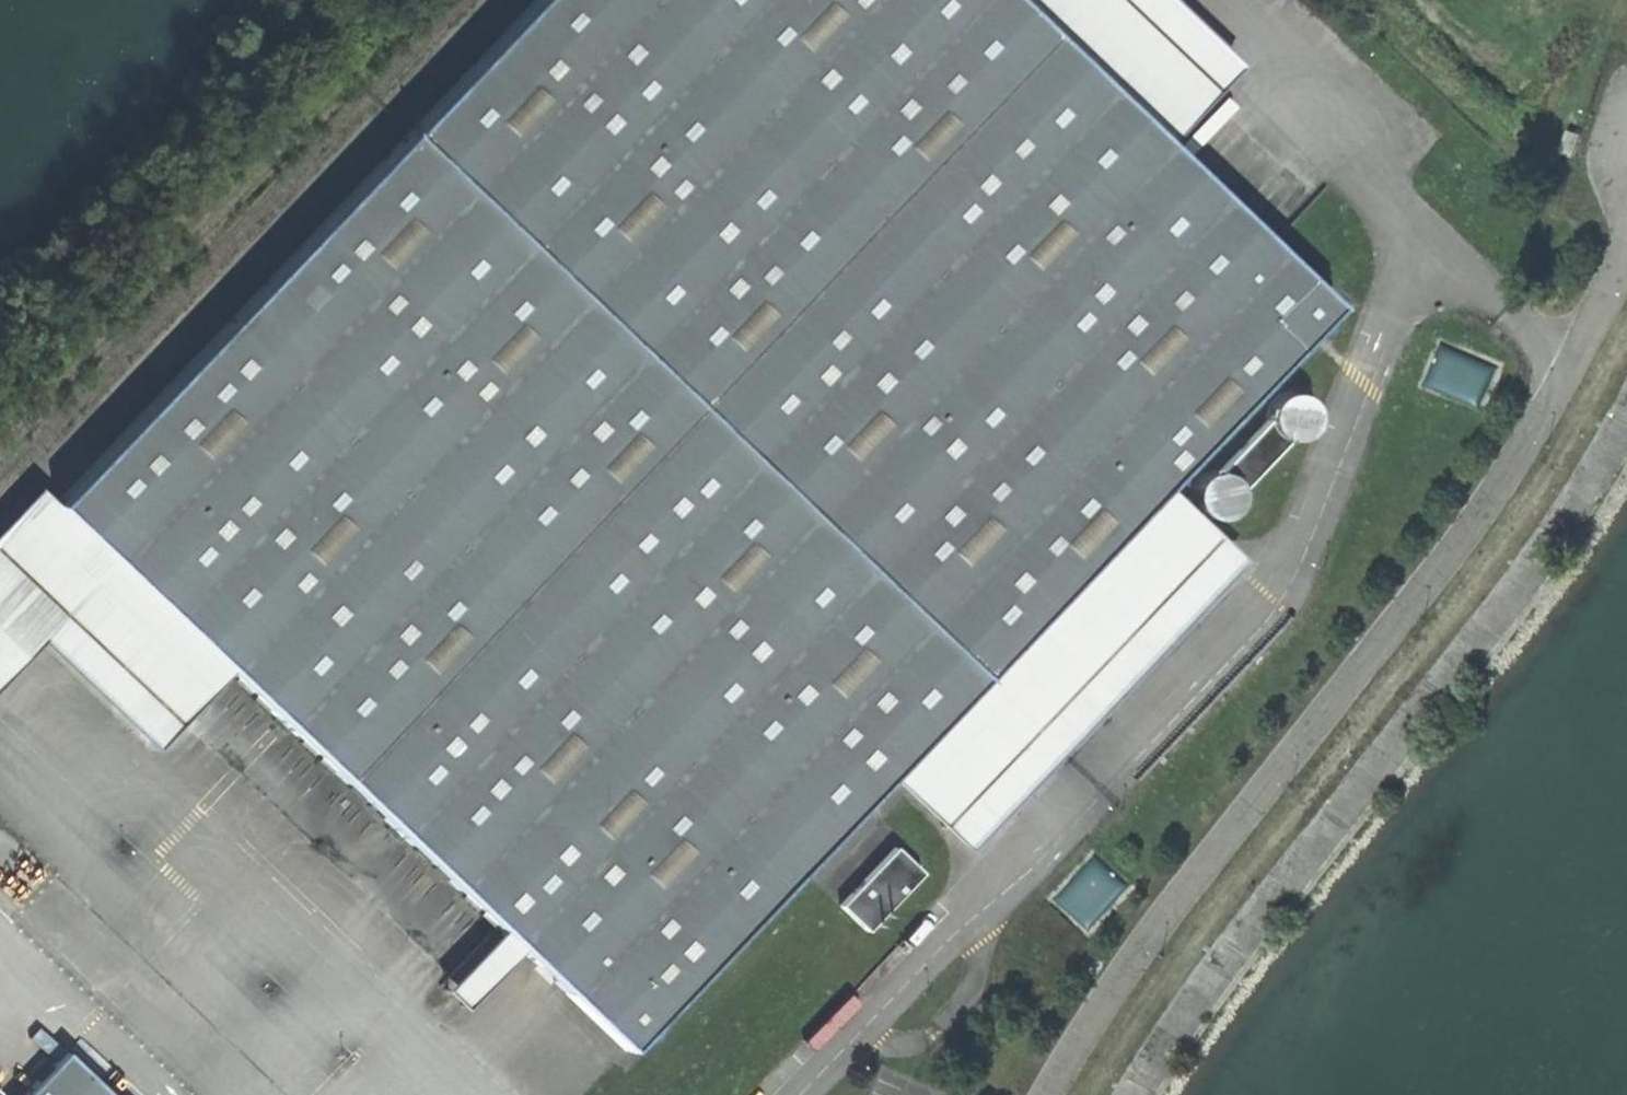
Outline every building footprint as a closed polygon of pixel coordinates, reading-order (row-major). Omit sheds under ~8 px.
[(624,1050),(973,683),(1334,303),(1157,139),(1014,0),(530,0),(50,505),(248,692),(500,932),(517,948),(624,1050)] [(1157,139),(1212,79),(1129,0),(1014,0),(1157,139)] [(1554,157),(1567,160),(1574,138),(1561,134),(1554,157)] [(1214,515),(1310,417),(1288,395),(1192,493),(1214,515)] [(248,692),(50,505),(0,558),(0,719),(55,663),(167,773),(248,692)] [(894,845),(839,903),(866,929),(922,871),(894,845)] [(459,1006),(517,948),(500,932),(443,990),(459,1006)] [(62,1053),(22,1094),(107,1094),(62,1053)]
